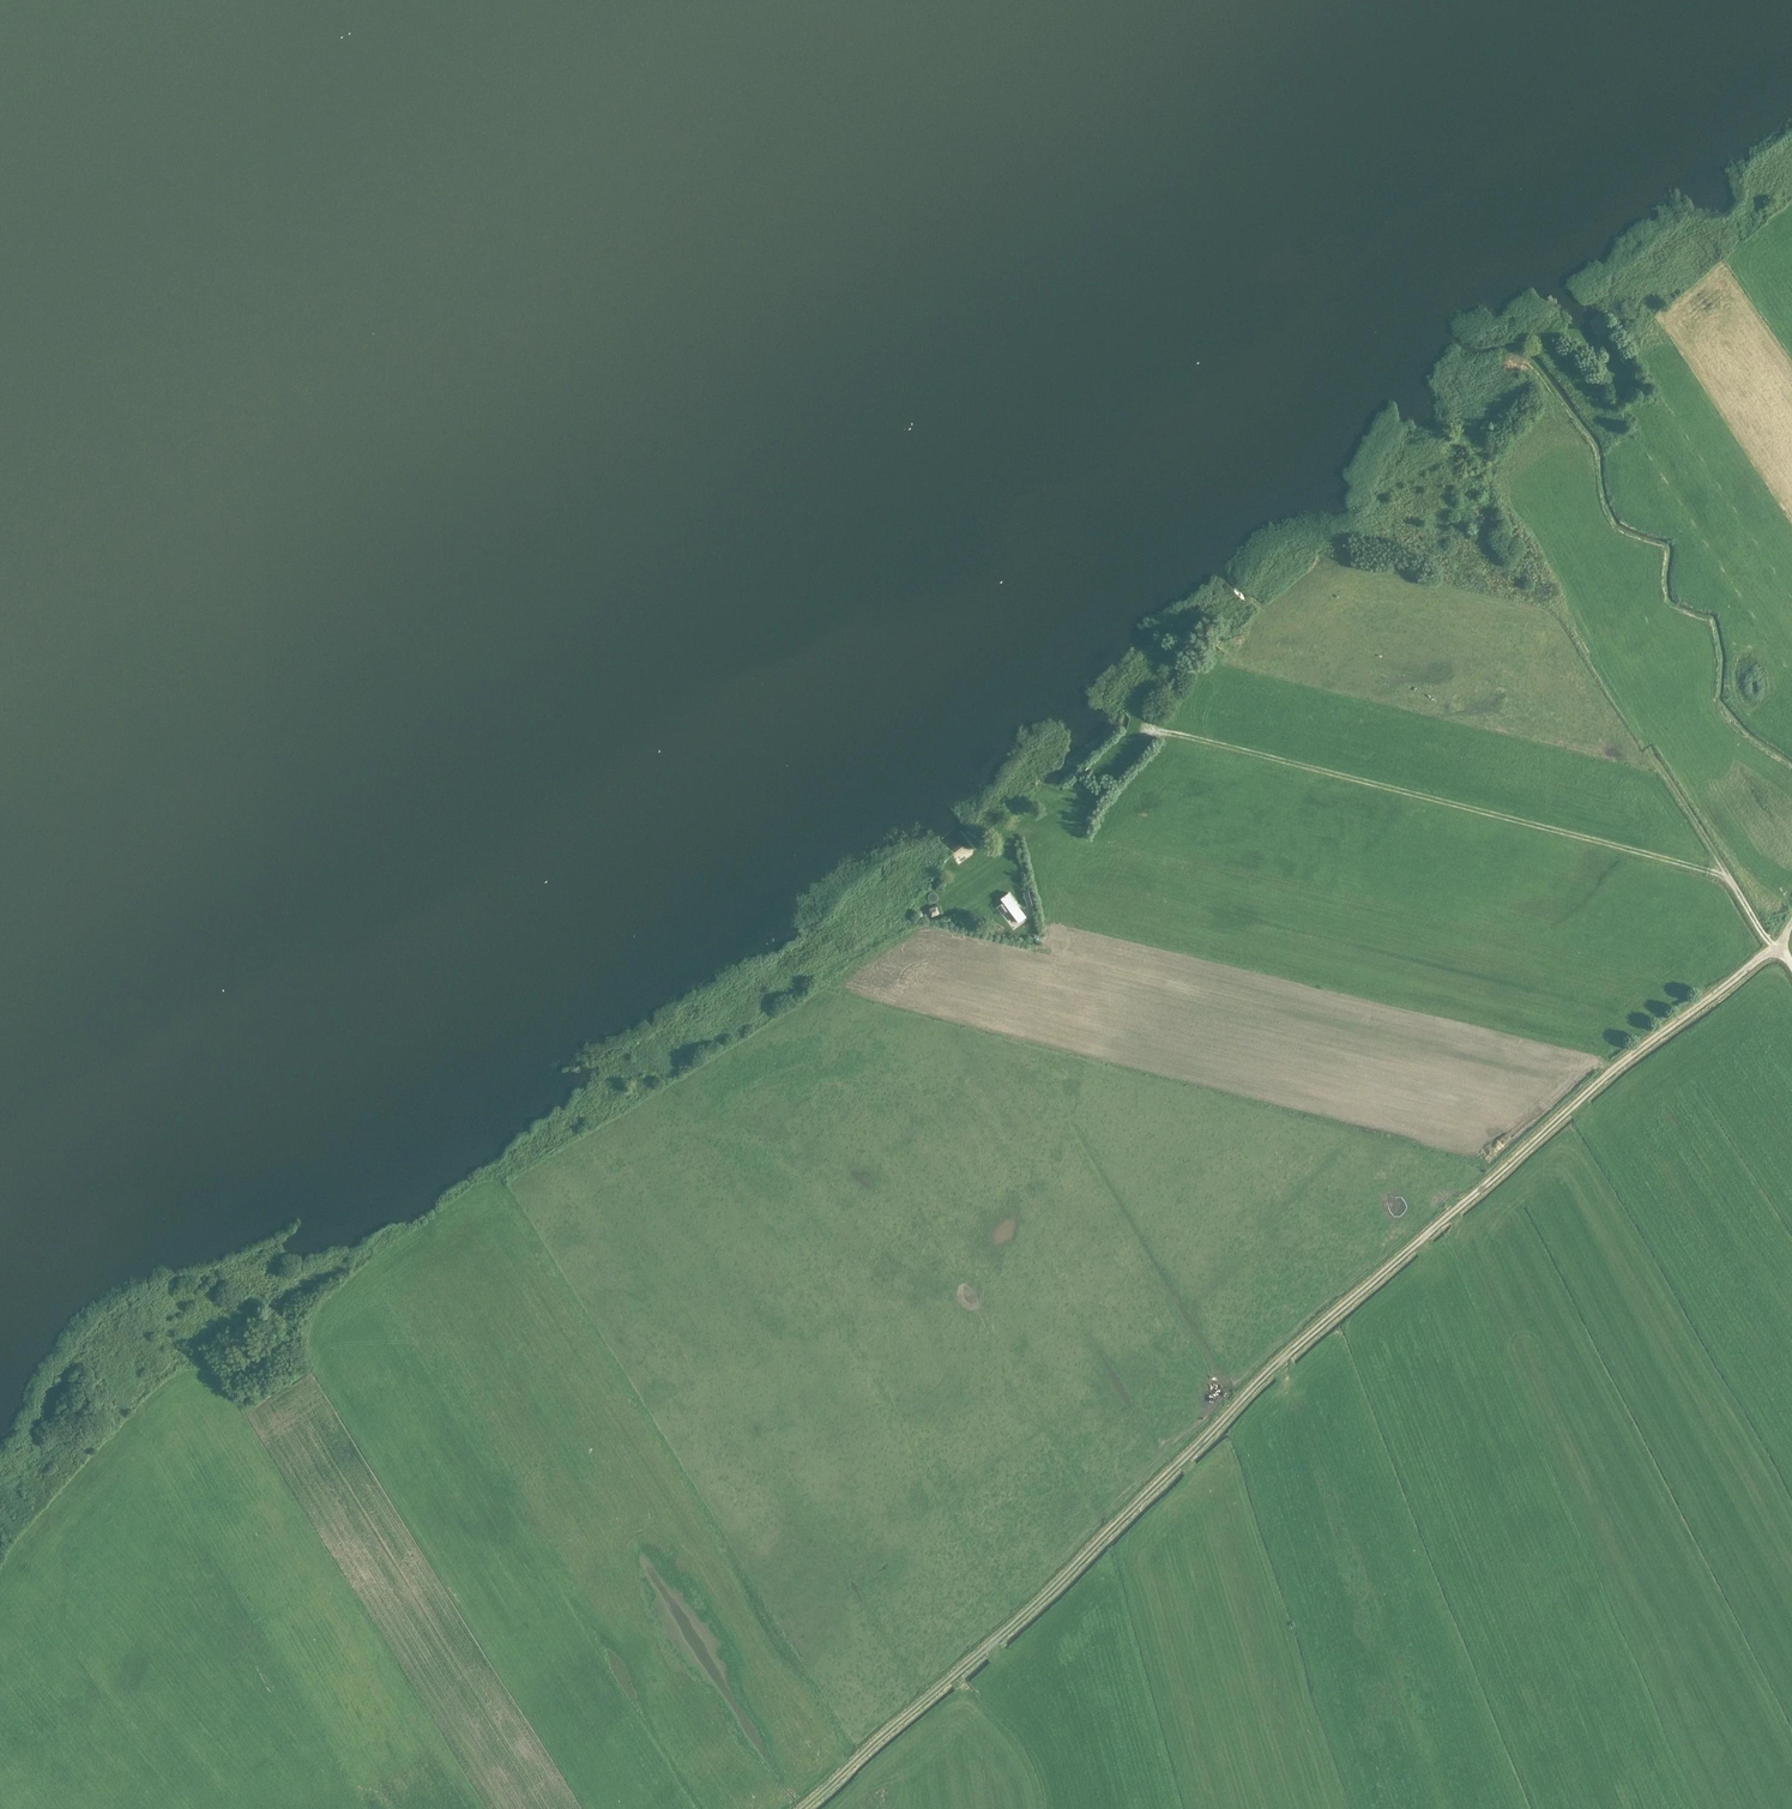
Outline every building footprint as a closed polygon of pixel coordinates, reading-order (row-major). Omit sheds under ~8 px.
[(1622,348),(1613,335),(1607,339),(1616,352),(1622,348)] [(1023,892),(1027,906),(1033,904),(1029,891),(1023,892)] [(1010,921),(1020,914),(1016,908),(1006,915),(1010,921)]
